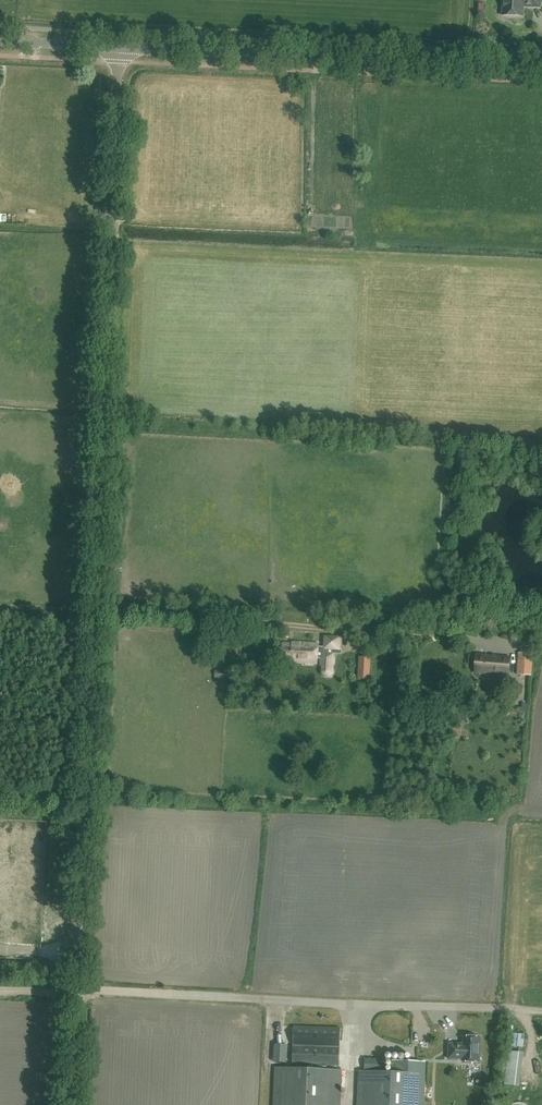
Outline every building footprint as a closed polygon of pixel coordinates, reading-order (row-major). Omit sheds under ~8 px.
[(541,0),(503,0),(502,15),(523,16),(523,6),(540,7),(541,0)] [(339,597),(339,606),(352,606),(352,597),(339,597)] [(282,661),(315,661),(315,656),(319,656),(319,670),(320,672),(321,674),(323,675),(325,675),(327,675),(329,674),(330,672),(331,670),(331,647),(337,647),(337,635),(324,635),(324,646),(315,646),(315,642),(293,642),(293,643),(283,643),(282,661)] [(533,653),(519,652),(517,675),(531,676),(533,653)] [(492,657),(492,656),(476,654),(474,673),(485,673),(485,672),(509,674),(510,658),(492,657)] [(356,655),(355,676),(367,677),(368,656),(356,655)] [(225,679),(227,671),(215,670),(214,678),(225,679)] [(294,1027),(292,1064),(339,1066),(341,1028),(294,1027)] [(474,1035),(473,1044),(469,1044),(469,1043),(459,1042),(459,1058),(473,1058),(473,1060),(490,1061),(491,1036),(486,1036),(487,1033),(478,1033),(478,1036),(474,1035)] [(418,1034),(418,1047),(427,1047),(427,1034),(418,1034)] [(517,1080),(518,1047),(508,1047),(507,1080),(517,1080)] [(359,1071),(358,1104),(424,1104),(426,1061),(393,1060),(392,1072),(359,1071)] [(275,1104),(341,1104),(342,1070),(276,1069),(275,1104)]
